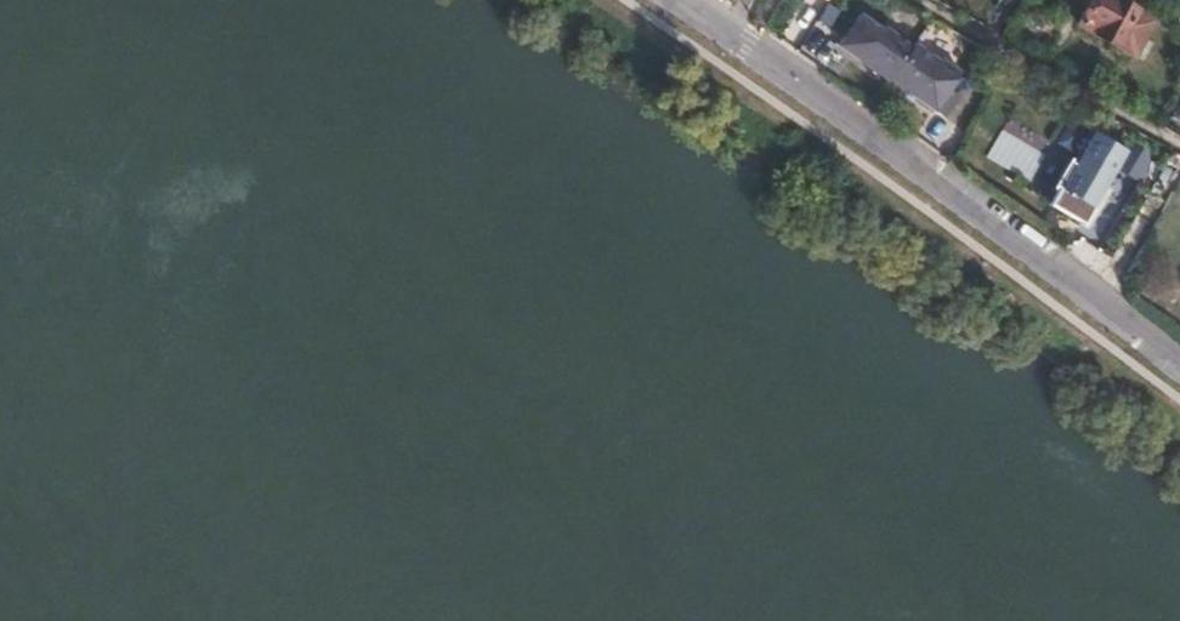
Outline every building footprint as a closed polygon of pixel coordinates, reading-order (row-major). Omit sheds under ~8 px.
[(1137,10),(1121,0),(1092,0),(1079,22),(1116,44),(1137,10)] [(1154,18),(1138,9),(1137,10),(1116,44),(1133,54),(1154,18)] [(886,79),(915,39),(908,35),(906,38),(858,10),(835,46),(886,79)] [(917,40),(915,39),(886,79),(936,111),(959,75),(935,60),(939,53),(930,47),(929,48),(917,40)] [(1120,150),(1087,132),(1068,164),(1061,161),(1046,187),(1053,192),(1045,205),(1078,224),(1120,150)]
